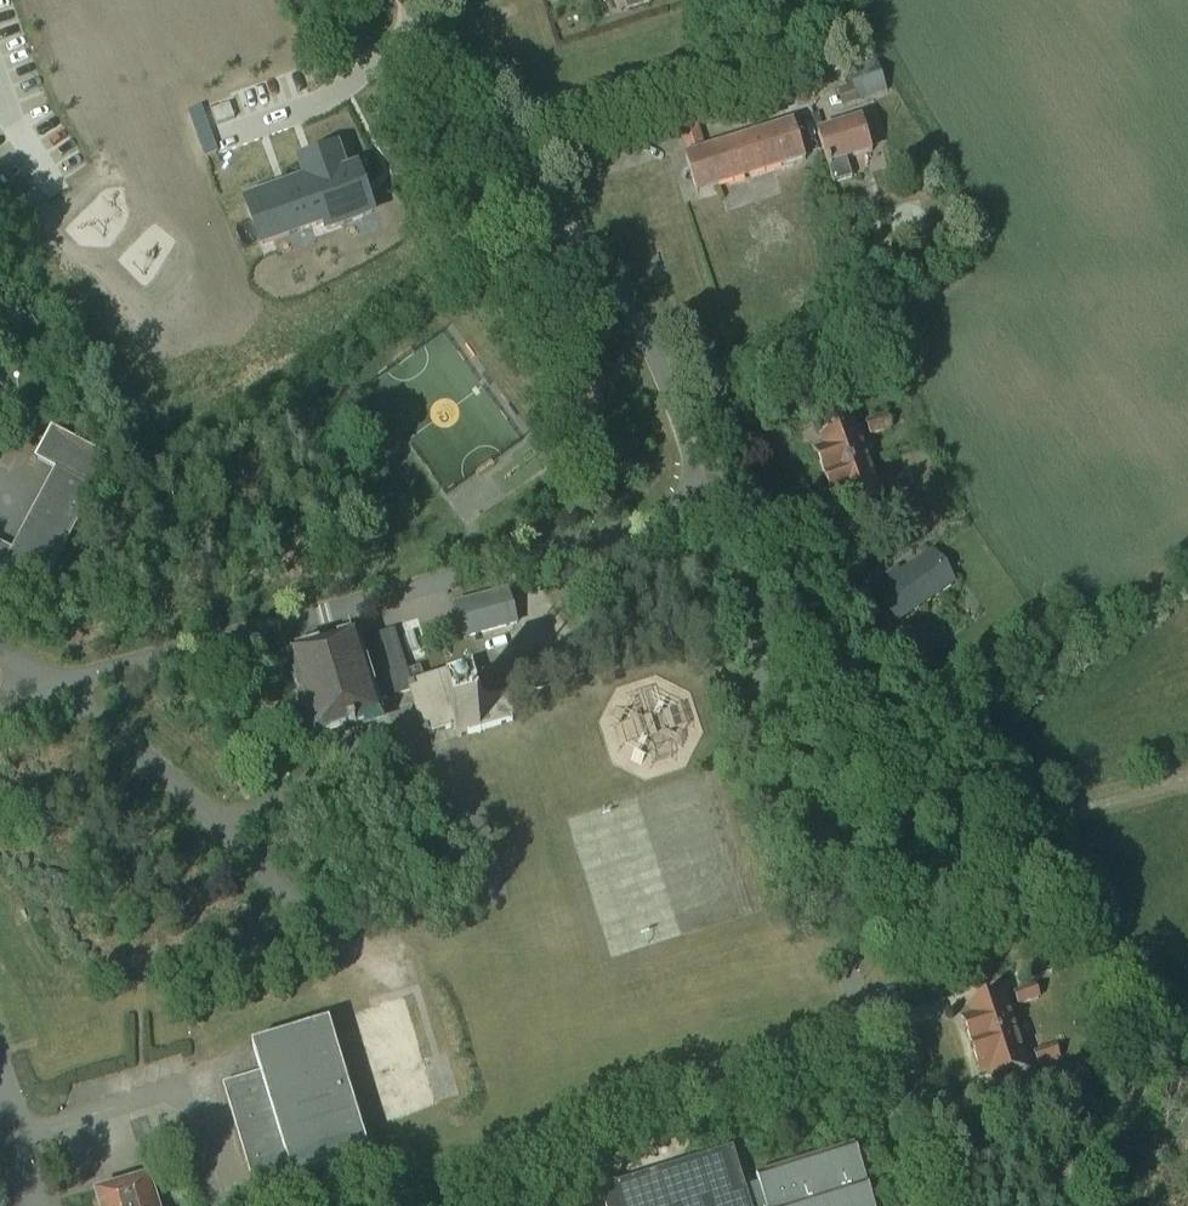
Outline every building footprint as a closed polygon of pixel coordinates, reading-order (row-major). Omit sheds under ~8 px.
[(830,113),(887,93),(877,62),(847,73),(852,86),(824,96),(830,113)] [(806,103),(817,99),(807,63),(796,66),(806,103)] [(776,101),(794,96),(790,82),(772,87),(776,101)] [(705,155),(699,134),(695,122),(679,126),(690,160),(685,161),(695,193),(804,159),(794,127),(705,155)] [(865,132),(862,122),(817,136),(827,168),(828,168),(833,184),(852,178),(846,160),(872,152),(871,150),(880,147),(875,129),(865,132)] [(281,195),(248,207),(262,246),(325,224),(327,231),(372,215),(365,194),(363,188),(358,175),(345,180),(335,153),(313,160),(307,163),(304,164),(311,184),(287,193),(281,195)] [(871,437),(893,429),(888,416),(866,424),(871,437)] [(96,491),(93,490),(109,460),(51,428),(34,459),(55,470),(12,550),(0,544),(0,588),(34,606),(96,491)] [(825,479),(866,464),(853,428),(822,439),(826,449),(815,453),(825,479)] [(848,511),(880,500),(866,464),(825,479),(834,505),(845,501),(848,511)] [(924,489),(919,473),(910,477),(910,475),(887,483),(892,497),(893,497),(897,507),(917,500),(914,492),(924,489)] [(900,621),(952,585),(930,554),(878,589),(900,621)] [(465,638),(515,624),(506,594),(456,608),(465,638)] [(868,624),(881,616),(867,596),(855,604),(868,624)] [(406,674),(392,631),(356,642),(355,640),(292,660),(317,739),(380,719),(374,703),(410,691),(424,736),(453,727),(457,738),(512,721),(506,700),(583,676),(574,646),(482,675),(484,680),(476,683),(472,669),(424,684),(419,670),(406,674)] [(1024,982),(1053,973),(1048,955),(1019,964),(1024,982)] [(1018,1007),(1039,1000),(1035,985),(1014,992),(1018,1007)] [(972,1047),(1013,1033),(1001,997),(970,1008),(973,1018),(963,1021),(972,1047)] [(293,1181),(370,1157),(330,1025),(253,1048),(261,1074),(223,1085),(253,1183),(290,1171),(293,1181)] [(994,1080),(1025,1069),(1013,1033),(972,1047),(981,1074),(991,1070),(994,1080)] [(1039,1067),(1061,1060),(1056,1045),(1033,1053),(1039,1067)] [(855,1146),(854,1146),(755,1176),(758,1185),(745,1189),(733,1150),(616,1186),(616,1185),(600,1190),(604,1205),(873,1205),(855,1146)] [(152,1182),(98,1198),(101,1205),(171,1205),(166,1188),(155,1192),(152,1182)]
